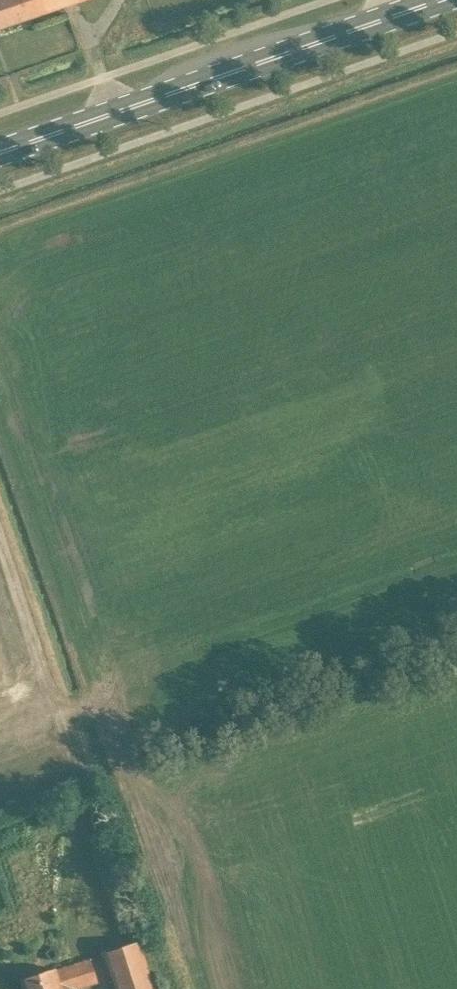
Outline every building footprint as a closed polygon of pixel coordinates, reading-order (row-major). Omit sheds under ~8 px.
[(84,0),(0,0),(0,29),(84,0)] [(110,972),(115,988),(153,988),(144,961),(138,942),(104,953),(110,972)] [(98,984),(90,959),(56,970),(55,969),(21,980),(24,988),(80,988),(98,984)]
